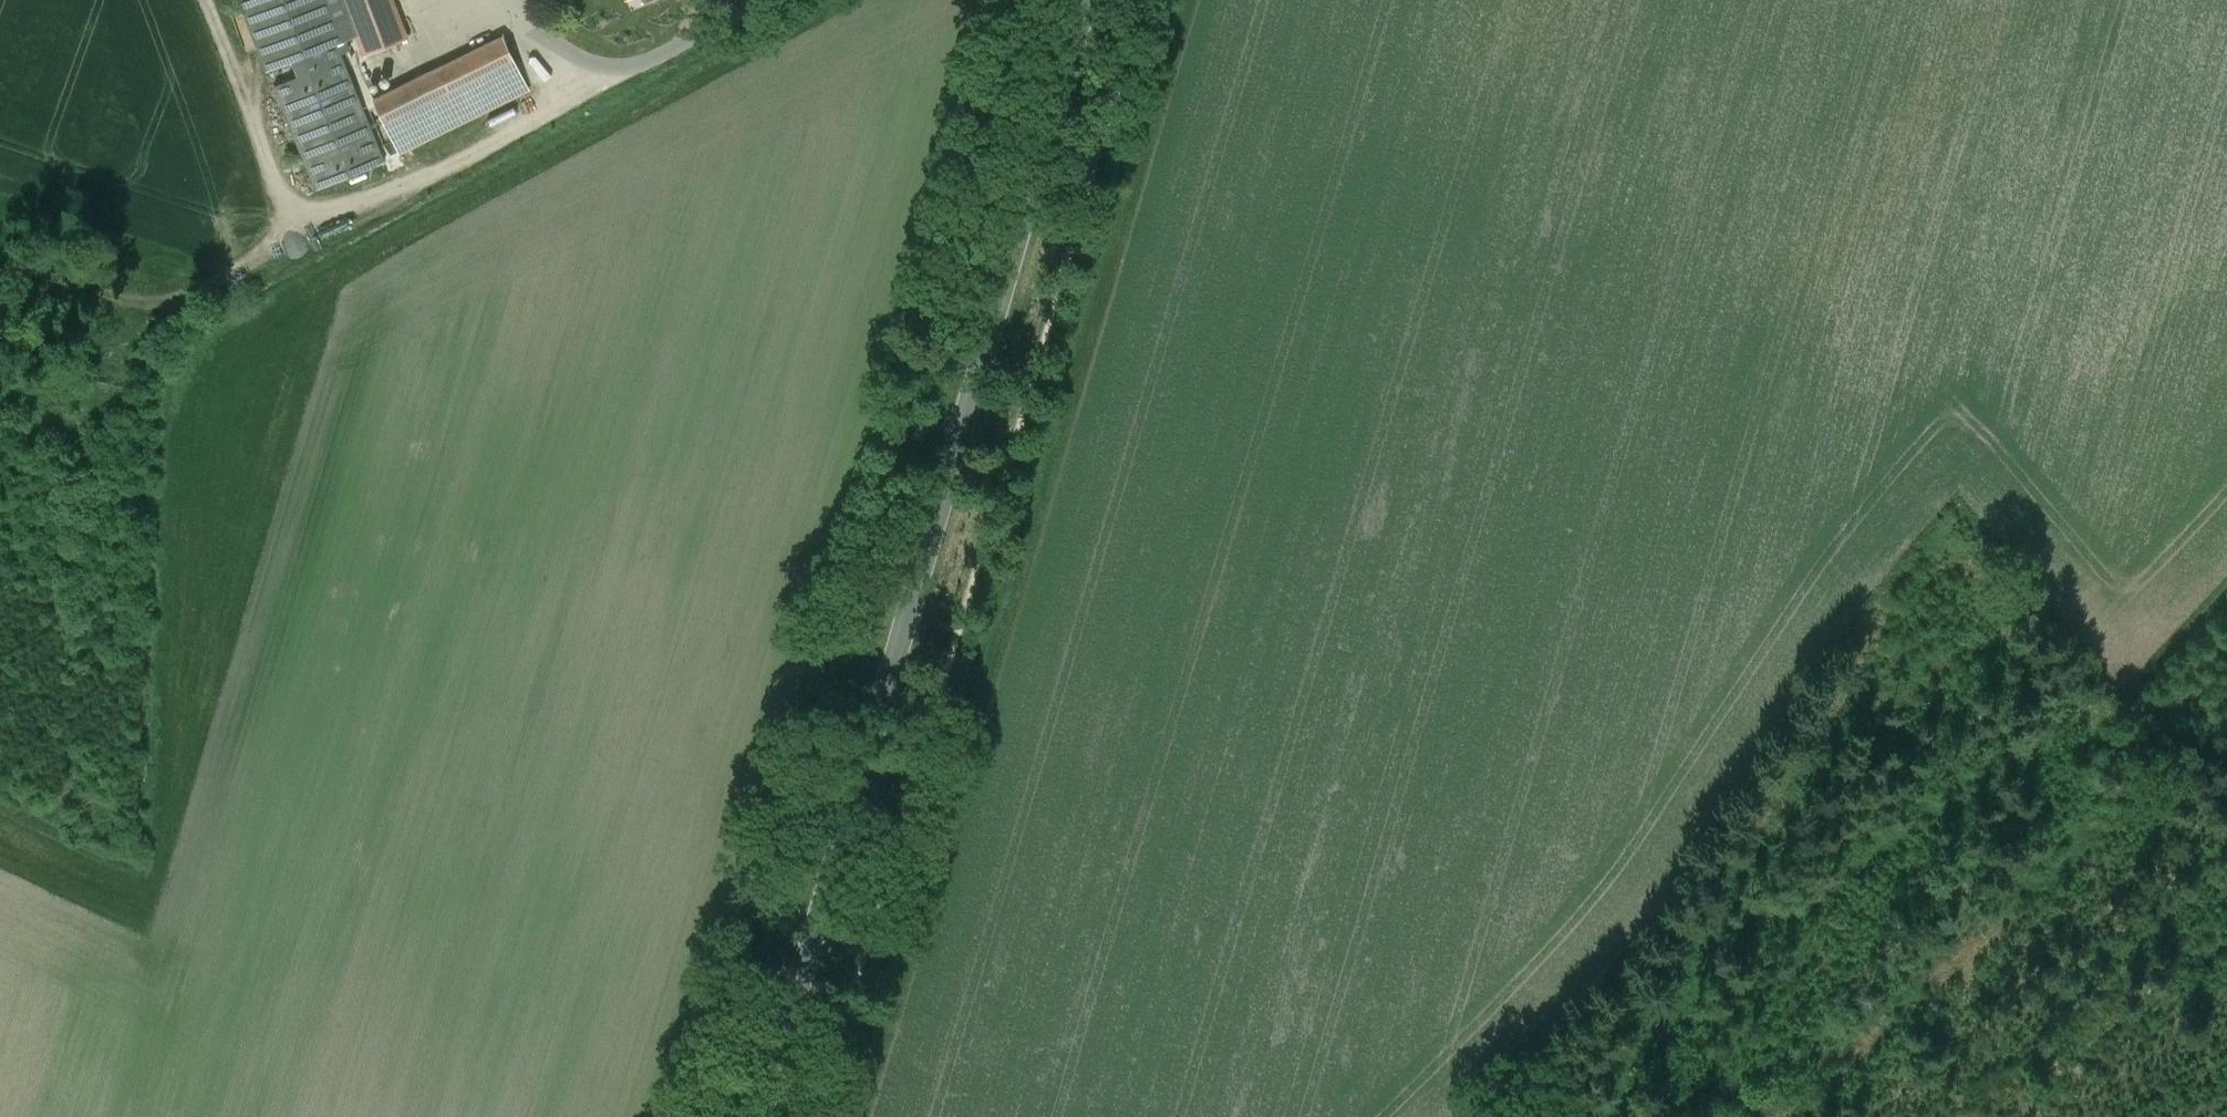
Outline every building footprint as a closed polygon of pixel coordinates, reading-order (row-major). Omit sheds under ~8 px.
[(244,6),(268,70),(293,60),(292,58),(336,40),(341,53),(350,49),(345,39),(358,34),(345,0),(259,0),(244,6)] [(358,34),(365,54),(407,38),(392,0),(345,0),(358,34)] [(504,38),(374,101),(394,142),(524,78),(504,38)] [(343,58),(275,85),(317,190),(385,162),(343,58)] [(524,78),(394,142),(399,151),(529,88),(524,78)]
